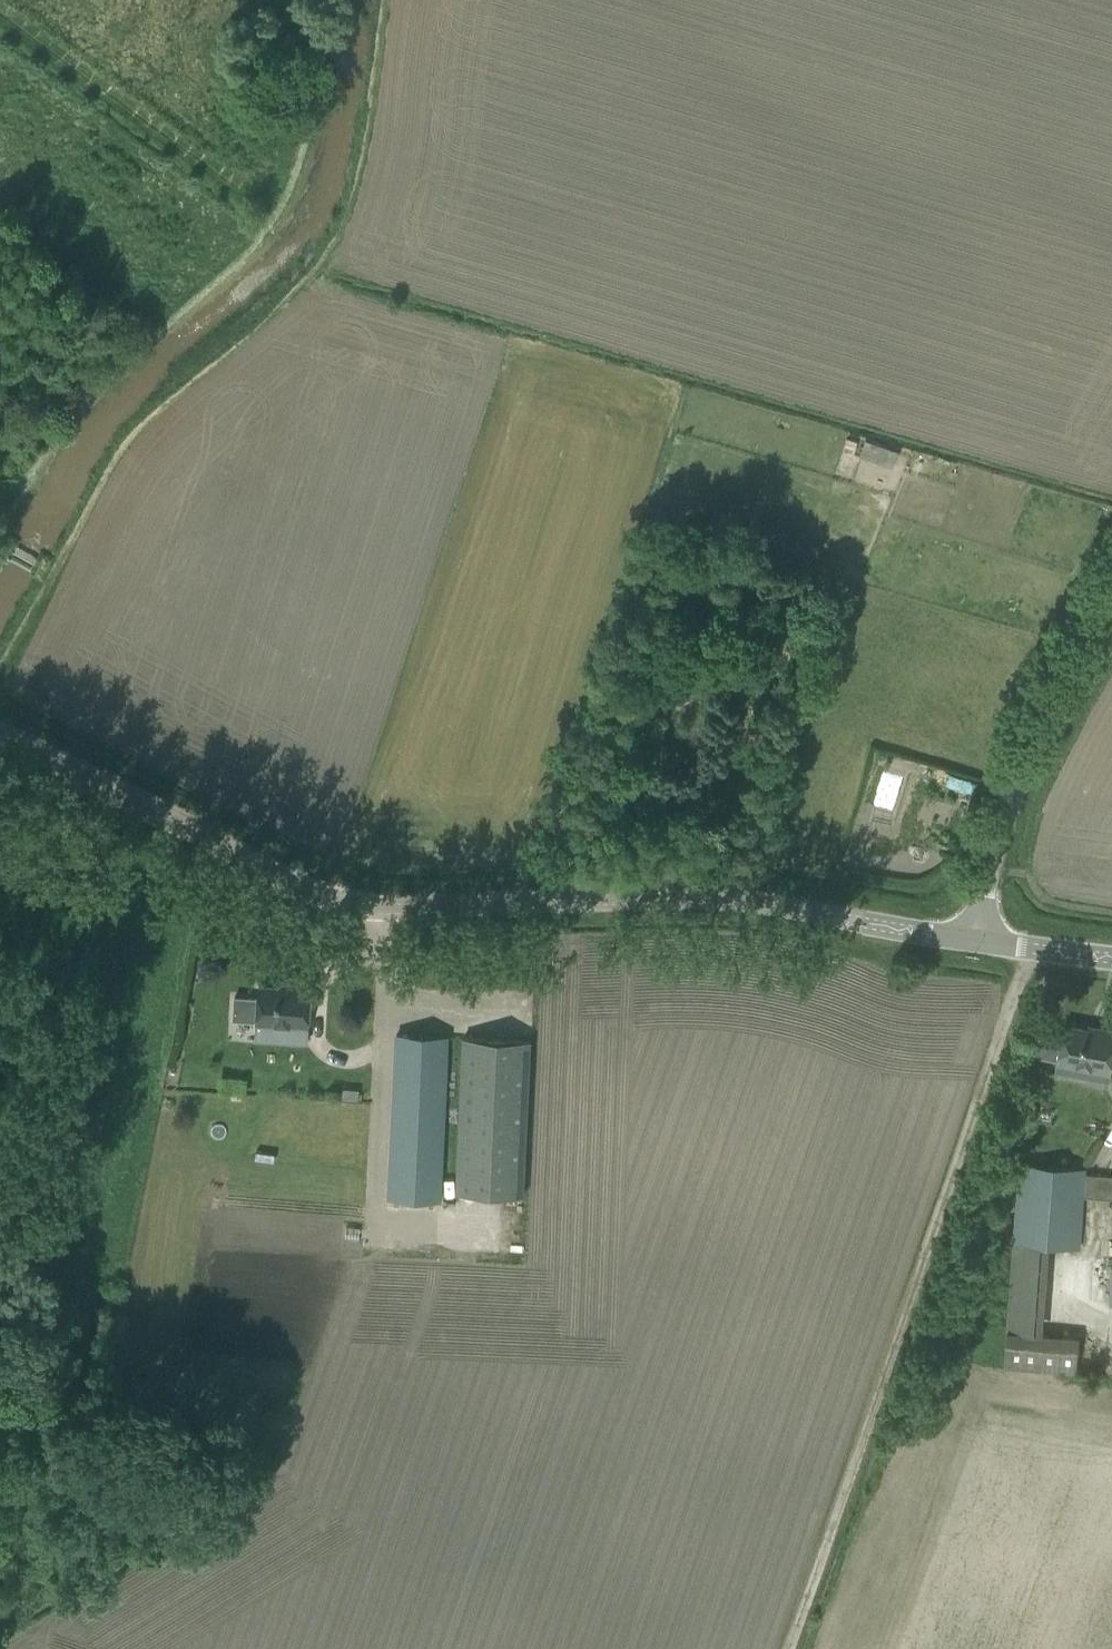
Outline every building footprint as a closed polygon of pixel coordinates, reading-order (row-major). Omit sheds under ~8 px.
[(863,455),(898,465),(902,449),(867,439),(863,455)] [(286,1040),(306,1041),(310,985),(288,984),(288,987),(258,985),(257,998),(234,997),(233,1020),(287,1023),(286,1040)] [(1111,1055),(1111,1030),(1087,1026),(1087,1029),(1063,1025),(1061,1039),(1043,1035),(1038,1038),(1036,1050),(1039,1055),(1057,1058),(1057,1060),(1089,1066),(1087,1079),(1106,1083),(1111,1055)] [(388,1197),(439,1199),(447,1036),(396,1034),(388,1197)] [(464,1059),(465,1036),(453,1035),(453,1058),(464,1059)] [(523,1195),(531,1040),(466,1037),(459,1193),(523,1195)] [(1084,1173),(1084,1169),(1019,1164),(1017,1186),(1016,1217),(1015,1243),(1078,1247),(1082,1197),(1111,1199),(1111,1175),(1084,1173)] [(1003,1368),(1074,1373),(1077,1336),(1006,1331),(1003,1368)]
